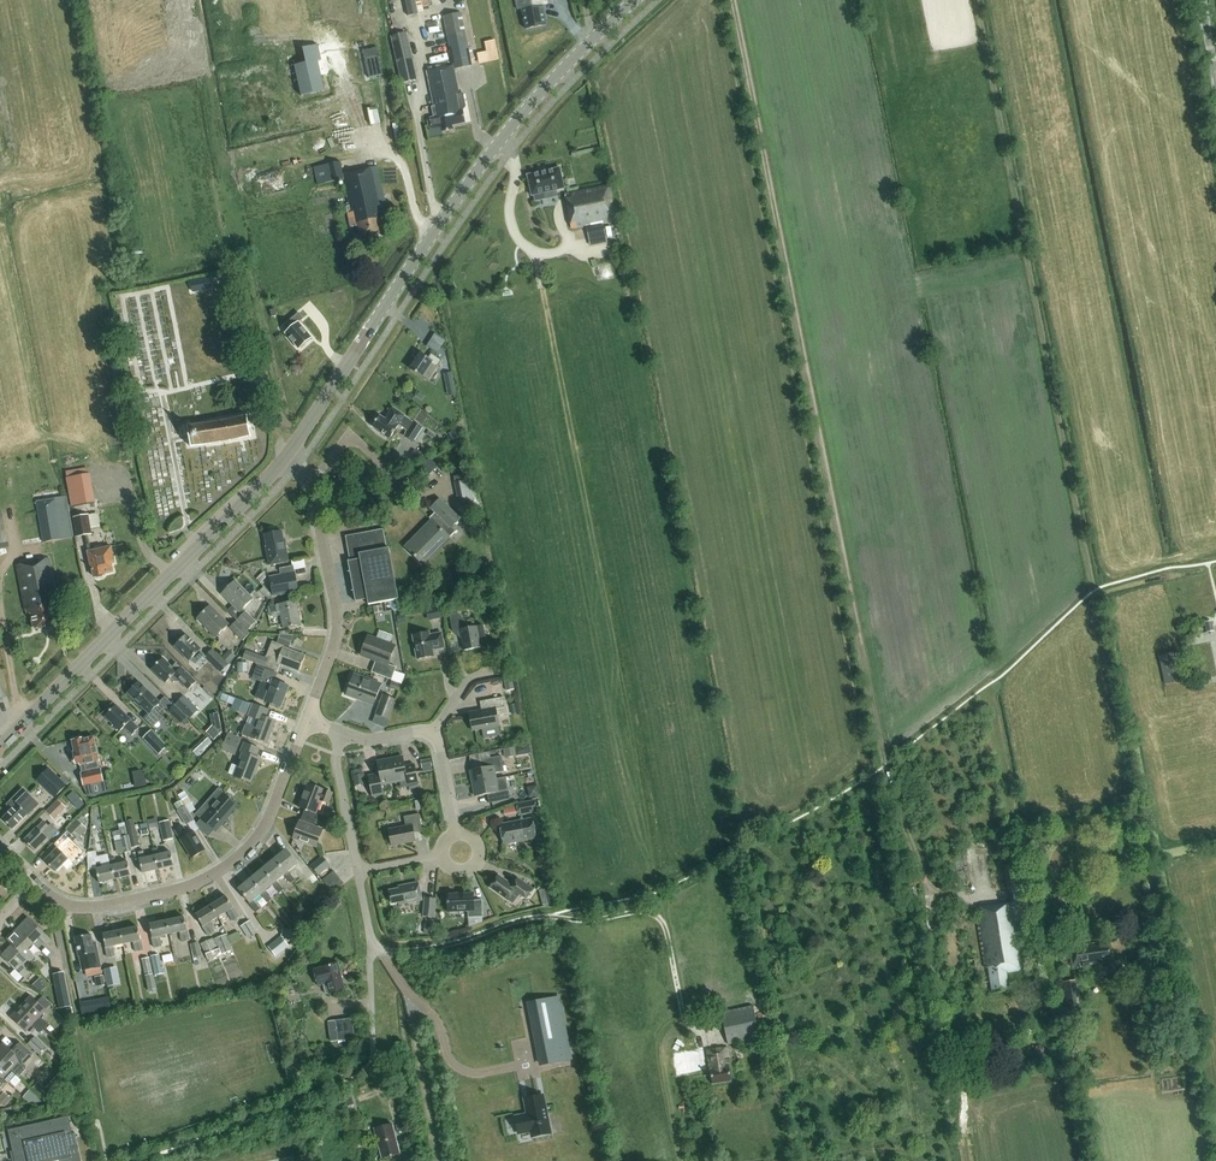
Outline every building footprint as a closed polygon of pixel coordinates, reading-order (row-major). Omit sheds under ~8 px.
[(408,15),(418,13),(415,0),(405,0),(408,15)] [(547,4),(546,0),(515,0),(517,10),(521,9),(525,29),(546,25),(542,5),(547,4)] [(453,66),(440,69),(448,113),(449,113),(451,126),(452,126),(465,123),(463,110),(465,107),(463,94),(459,95),(454,70),(471,66),(461,13),(443,17),(453,66)] [(390,35),(401,83),(417,79),(406,31),(390,35)] [(317,60),(312,38),(297,41),(300,56),(293,57),(295,65),(290,66),(297,97),(321,91),(314,61),(317,60)] [(442,133),(453,131),(452,126),(451,126),(449,113),(448,113),(440,69),(426,71),(433,107),(432,107),(433,112),(434,118),(429,118),(427,121),(429,127),(431,129),(441,127),(442,133)] [(339,131),(384,122),(376,81),(331,89),(339,131)] [(400,121),(392,123),(395,140),(403,139),(400,121)] [(377,166),(342,174),(339,161),(314,167),(318,185),(343,180),(349,206),(346,207),(351,227),(357,226),(360,239),(384,234),(380,218),(388,216),(377,166)] [(527,176),(532,195),(531,195),(532,196),(533,196),(533,195),(534,195),(535,201),(545,199),(544,193),(563,188),(563,189),(564,188),(564,187),(560,169),(560,168),(558,168),(528,175),(527,175),(527,176)] [(609,186),(565,194),(571,229),(616,220),(609,186)] [(588,238),(589,238),(590,245),(607,242),(604,225),(586,229),(588,238)] [(303,318),(299,313),(284,326),(288,331),(285,333),(298,349),(300,348),(300,349),(311,340),(310,339),(311,338),(298,322),(303,318)] [(428,380),(441,360),(431,353),(427,359),(420,353),(410,369),(423,377),(428,380)] [(443,373),(450,402),(458,401),(451,371),(443,373)] [(404,416),(392,408),(387,416),(385,419),(379,415),(377,419),(375,417),(372,422),(374,423),(372,426),(379,431),(379,432),(389,439),(399,424),(408,430),(404,436),(413,442),(422,428),(414,422),(404,416)] [(234,439),(251,436),(247,416),(232,419),(219,422),(207,423),(198,425),(187,426),(190,446),(200,445),(207,444),(221,442),(234,439)] [(449,433),(454,442),(461,438),(455,429),(449,433)] [(423,453),(414,450),(411,457),(420,460),(423,453)] [(469,479),(454,482),(458,504),(473,501),(469,479)] [(36,500),(43,542),(73,537),(66,495),(36,500)] [(450,537),(456,531),(452,527),(460,519),(440,499),(430,508),(436,514),(430,519),(431,520),(404,547),(423,565),(450,537)] [(76,536),(92,533),(88,514),(73,516),(76,536)] [(368,605),(398,599),(389,548),(387,548),(383,529),(345,536),(357,601),(367,599),(368,605)] [(281,566),(289,565),(285,543),(284,543),(282,531),(264,535),(266,547),(265,547),(269,566),(281,564),(281,566)] [(111,563),(114,562),(111,546),(87,551),(90,567),(91,567),(93,577),(94,577),(97,578),(103,577),(104,575),(105,575),(105,574),(113,572),(111,563)] [(69,577),(79,575),(73,551),(64,553),(69,577)] [(299,569),(310,566),(308,556),(296,559),(299,569)] [(56,620),(64,619),(62,609),(56,610),(54,600),(57,600),(49,559),(16,565),(25,610),(26,610),(27,614),(30,614),(33,630),(57,625),(56,620)] [(262,573),(256,579),(261,582),(266,577),(262,573)] [(283,574),(269,577),(273,596),(298,591),(295,576),(283,578),(283,574)] [(248,631),(256,622),(246,611),(245,612),(242,609),(252,599),(235,581),(221,594),(242,615),(237,620),(248,631)] [(259,591),(266,598),(271,594),(263,586),(259,591)] [(72,600),(69,587),(62,589),(64,602),(72,600)] [(499,618),(495,599),(487,600),(491,620),(499,618)] [(283,628),(300,625),(296,601),(275,605),(277,613),(280,612),(283,628)] [(374,613),(383,612),(382,605),(373,607),(374,613)] [(215,638),(229,624),(210,606),(197,619),(215,638)] [(426,609),(428,620),(442,618),(440,606),(426,609)] [(480,647),(478,638),(485,637),(483,626),(476,627),(476,626),(466,628),(465,621),(457,613),(449,614),(452,631),(461,629),(465,650),(480,647)] [(398,623),(406,622),(405,614),(396,616),(398,623)] [(242,641),(250,633),(237,620),(229,628),(242,641)] [(1204,622),(1206,632),(1214,630),(1211,620),(1204,622)] [(436,649),(444,648),(441,633),(430,635),(429,632),(412,635),(417,659),(434,656),(432,649),(436,648),(436,649)] [(195,664),(204,655),(199,650),(201,649),(186,635),(174,647),(189,661),(190,659),(195,664)] [(391,680),(396,667),(388,664),(395,646),(368,636),(361,655),(375,660),(371,672),(391,680)] [(272,641),(266,658),(242,649),(239,657),(277,672),(280,665),(299,672),(305,656),(284,648),(284,646),(272,641)] [(228,664),(222,657),(212,648),(204,657),(220,672),(228,664)] [(222,657),(228,664),(236,656),(229,650),(222,657)] [(1158,656),(1164,684),(1184,679),(1178,651),(1158,656)] [(181,667),(176,663),(172,667),(163,658),(151,670),(165,683),(169,679),(171,681),(176,681),(178,679),(188,689),(196,681),(181,667)] [(248,673),(248,662),(237,662),(237,672),(248,673)] [(252,678),(260,681),(255,696),(264,700),(264,701),(281,707),(289,686),(275,681),(277,674),(256,666),(252,678)] [(374,704),(381,684),(353,674),(346,694),(374,704)] [(504,681),(506,690),(514,689),(512,679),(504,681)] [(392,681),(389,687),(399,691),(401,685),(392,681)] [(166,708),(154,697),(139,682),(128,693),(135,701),(134,702),(140,708),(141,706),(149,714),(144,719),(154,729),(164,718),(160,714),(166,708)] [(382,694),(376,714),(390,719),(396,699),(382,694)] [(174,704),(190,719),(198,710),(183,695),(174,704)] [(497,716),(506,714),(503,697),(480,701),(482,711),(471,713),(474,730),(499,725),(497,716)] [(250,704),(248,704),(236,698),(232,709),(246,714),(250,704)] [(168,711),(180,724),(182,722),(191,731),(196,726),(174,704),(168,711)] [(241,734),(250,737),(267,744),(275,721),(266,717),(268,710),(253,704),(248,716),(257,719),(254,726),(248,724),(245,725),(241,734)] [(132,735),(139,728),(131,720),(116,705),(104,716),(113,725),(111,726),(117,731),(118,730),(120,732),(124,727),(132,735)] [(219,733),(226,732),(225,723),(217,725),(219,733)] [(142,738),(158,754),(161,752),(163,754),(167,750),(165,748),(167,746),(151,730),(142,738)] [(235,755),(242,738),(227,733),(221,749),(235,755)] [(73,762),(76,763),(76,764),(79,763),(79,766),(80,765),(82,773),(81,773),(84,788),(94,786),(93,784),(103,781),(100,769),(99,769),(97,762),(99,761),(93,737),(84,739),(84,738),(72,741),(74,752),(73,752),(73,754),(72,756),(73,762)] [(242,753),(237,766),(232,764),(228,773),(234,775),(233,777),(251,783),(254,774),(255,775),(261,759),(256,757),(259,749),(244,743),(240,752),(242,753)] [(516,756),(515,747),(503,749),(505,758),(516,756)] [(471,770),(473,783),(495,779),(494,773),(504,771),(503,763),(501,756),(481,760),(483,768),(471,770)] [(403,757),(390,760),(394,782),(399,781),(401,787),(408,786),(409,790),(419,788),(414,764),(405,766),(403,757)] [(431,759),(420,760),(422,768),(432,767),(431,759)] [(394,782),(390,760),(377,762),(379,774),(368,776),(372,796),(383,794),(383,791),(389,789),(388,783),(394,782)] [(36,780),(55,798),(67,785),(49,767),(36,780)] [(353,770),(355,785),(364,784),(361,769),(353,770)] [(495,779),(473,783),(476,797),(487,794),(489,803),(510,799),(507,783),(496,785),(495,779)] [(305,809),(303,815),(316,820),(319,813),(316,813),(321,800),(329,803),(332,793),(307,783),(298,807),(305,809)] [(527,787),(530,799),(538,798),(536,785),(527,787)] [(7,805),(12,809),(2,819),(12,829),(27,814),(28,815),(39,805),(23,789),(7,805)] [(184,791),(178,795),(193,820),(194,820),(189,813),(195,809),(184,791)] [(230,813),(237,805),(223,793),(211,806),(206,802),(196,814),(216,831),(231,814),(230,813)] [(186,825),(193,820),(178,795),(177,795),(181,800),(174,804),(177,810),(186,825)] [(57,799),(45,811),(53,819),(66,807),(57,799)] [(415,800),(416,810),(426,809),(424,799),(415,800)] [(516,803),(518,815),(537,812),(535,800),(516,803)] [(414,833),(422,832),(419,814),(404,817),(406,827),(388,830),(391,846),(415,841),(414,833)] [(314,826),(316,820),(303,815),(301,821),(299,820),(293,838),(316,847),(322,829),(314,826)] [(81,817),(78,820),(77,819),(66,829),(76,839),(87,828),(82,824),(85,821),(81,817)] [(147,820),(150,831),(160,829),(157,818),(147,820)] [(139,845),(133,819),(125,821),(131,847),(139,845)] [(533,819),(526,820),(500,825),(504,844),(537,837),(533,819)] [(159,822),(163,841),(173,838),(169,820),(159,822)] [(49,840),(58,831),(51,824),(49,827),(43,821),(37,827),(24,841),(34,851),(47,838),(49,840)] [(120,835),(124,852),(131,850),(124,822),(118,824),(120,830),(114,831),(115,836),(120,835)] [(191,858),(205,850),(194,832),(188,835),(182,826),(175,831),(180,840),(191,858)] [(67,844),(64,841),(57,847),(44,861),(55,872),(62,865),(67,869),(73,864),(72,863),(83,852),(71,841),(67,844)] [(157,848),(154,849),(155,854),(158,870),(174,866),(171,852),(159,855),(157,848)] [(272,861),(284,876),(291,884),(295,880),(288,872),(298,864),(286,849),(272,861)] [(158,870),(155,854),(144,857),(143,851),(138,852),(142,873),(158,870)] [(322,856),(311,865),(318,875),(330,866),(322,856)] [(110,866),(113,880),(131,876),(128,862),(116,864),(114,858),(109,859),(110,866)] [(113,880),(110,866),(102,868),(100,861),(95,862),(99,883),(113,880)] [(260,870),(272,885),(279,894),(282,891),(284,894),(284,895),(295,908),(299,905),(287,891),(285,893),(283,890),(277,882),(284,876),(272,861),(260,870)] [(1020,927),(1035,925),(1025,863),(1004,866),(1008,890),(1009,890),(1011,903),(975,908),(985,967),(988,967),(992,993),(1009,990),(1006,973),(1023,970),(1015,922),(1019,921),(1020,927)] [(248,880),(261,895),(267,903),(272,899),(265,891),(272,885),(260,870),(248,880)] [(334,871),(323,880),(333,893),(344,884),(334,871)] [(517,878),(512,885),(498,875),(489,887),(507,900),(512,893),(517,897),(520,894),(526,899),(533,890),(517,878)] [(261,895),(248,880),(238,889),(250,903),(248,904),(256,913),(260,909),(253,901),(261,895)] [(400,904),(422,900),(418,883),(399,886),(399,889),(389,891),(392,903),(399,902),(400,904)] [(555,899),(552,887),(545,889),(548,901),(555,899)] [(468,918),(483,917),(482,900),(474,900),(473,893),(447,894),(447,911),(467,910),(468,918)] [(211,905),(218,917),(227,912),(233,920),(238,917),(226,896),(211,905)] [(424,897),(422,916),(434,917),(436,898),(424,897)] [(213,920),(218,917),(211,905),(196,915),(208,935),(218,929),(213,920)] [(289,917),(301,931),(307,926),(295,912),(289,917)] [(28,917),(17,928),(33,944),(39,938),(46,945),(51,940),(28,917)] [(167,921),(170,934),(180,932),(182,942),(189,940),(184,917),(167,921)] [(240,926),(248,938),(257,933),(249,920),(240,926)] [(170,934),(167,921),(149,924),(154,948),(161,947),(159,937),(170,934)] [(1088,926),(1090,940),(1103,938),(1101,924),(1088,926)] [(120,930),(123,944),(134,942),(136,952),(143,950),(138,927),(120,930)] [(27,950),(33,944),(17,928),(6,940),(11,945),(28,961),(30,963),(35,957),(27,950)] [(291,930),(283,928),(281,936),(290,938),(291,930)] [(123,944),(120,930),(103,934),(108,958),(115,956),(113,946),(123,944)] [(200,944),(208,960),(231,949),(229,944),(231,943),(226,933),(213,939),(213,938),(200,944)] [(95,942),(93,943),(91,934),(74,938),(78,957),(79,957),(82,971),(101,967),(95,942)] [(276,957),(289,946),(281,936),(267,947),(276,957)] [(190,944),(195,966),(202,964),(198,942),(190,944)] [(1100,959),(1110,958),(1108,945),(1098,946),(1097,943),(1070,947),(1073,967),(1101,963),(1100,959)] [(22,966),(28,961),(11,945),(1,956),(24,979),(30,973),(22,966)] [(167,962),(178,960),(176,952),(166,954),(167,962)] [(158,954),(151,956),(155,975),(165,973),(164,967),(161,968),(158,954)] [(156,989),(149,957),(142,959),(148,990),(156,989)] [(337,963),(321,967),(313,969),(318,986),(323,984),(326,994),(345,989),(337,963)] [(104,969),(107,986),(117,984),(114,967),(104,969)] [(64,973),(53,975),(59,1009),(71,1007),(64,973)] [(94,977),(96,987),(105,985),(103,975),(94,977)] [(44,977),(37,984),(45,991),(51,984),(44,977)] [(79,981),(83,1001),(92,999),(88,979),(79,981)] [(1066,1012),(1082,1009),(1077,980),(1061,983),(1066,1012)] [(20,1007),(44,1029),(48,1025),(39,1017),(45,1010),(30,996),(20,1007)] [(570,1059),(558,997),(530,1003),(538,1047),(550,1045),(553,1062),(570,1059)] [(756,1038),(760,1038),(753,1006),(721,1012),(728,1044),(743,1041),(744,1047),(758,1044),(756,1038)] [(44,1029),(20,1007),(10,1018),(25,1032),(31,1025),(40,1033),(44,1029)] [(329,1021),(332,1041),(356,1037),(353,1018),(329,1021)] [(45,1046),(34,1036),(27,1044),(38,1054),(45,1046)] [(12,1051),(3,1043),(0,1046),(0,1061),(17,1077),(26,1068),(22,1065),(31,1055),(19,1043),(12,1051)] [(712,1083),(731,1080),(728,1064),(730,1064),(728,1047),(707,1051),(710,1069),(712,1083)] [(297,1058),(292,1059),(295,1073),(303,1071),(302,1065),(299,1066),(297,1058)] [(0,1061),(0,1091),(15,1075),(17,1077),(0,1061)] [(58,1072),(62,1067),(56,1061),(52,1066),(58,1072)] [(35,1095),(30,1091),(25,1097),(30,1101),(35,1095)] [(0,1096),(0,1103),(4,1107),(11,1100),(4,1092),(0,1096)] [(543,1096),(524,1099),(527,1114),(515,1117),(519,1134),(531,1131),(532,1137),(550,1133),(543,1096)] [(59,1160),(81,1160),(75,1134),(72,1134),(68,1117),(7,1130),(14,1160),(58,1160),(59,1160)] [(383,1158),(400,1153),(392,1123),(374,1128),(383,1158)]
